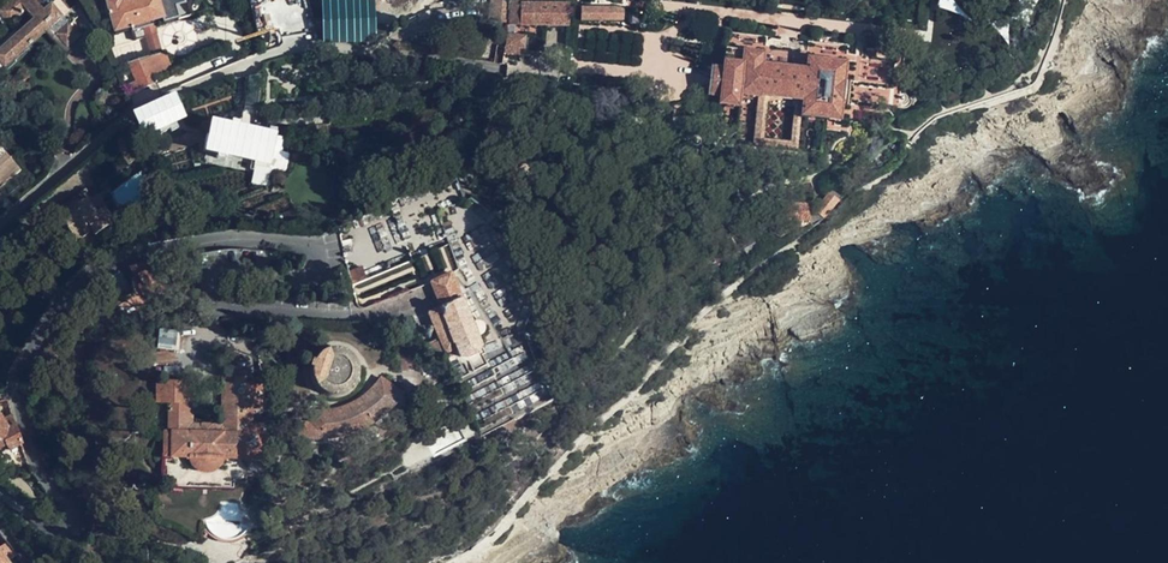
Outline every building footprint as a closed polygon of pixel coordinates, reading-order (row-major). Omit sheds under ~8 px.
[(45,33),(50,28),(55,33),(68,21),(70,24),(83,13),(76,4),(71,9),(63,0),(7,0),(0,7),(0,12),(9,22),(24,10),(29,15),(32,19),(0,49),(0,75),(45,33)] [(149,37),(159,34),(156,21),(166,18),(167,22),(182,17),(182,19),(194,16),(191,2),(188,3),(188,0),(130,0),(126,1),(125,0),(110,0),(118,30),(135,26),(138,39),(149,37)] [(489,19),(507,21),(510,0),(490,0),(489,19)] [(507,21),(507,24),(569,26),(569,2),(520,1),(519,0),(510,0),(507,21)] [(591,7),(581,7),(581,20),(622,21),(623,8),(612,7),(612,0),(591,0),(591,7)] [(356,19),(328,20),(329,24),(330,37),(357,36),(357,32),(369,32),(369,8),(356,8),(356,13),(356,19)] [(32,19),(29,15),(0,41),(0,49),(32,19)] [(55,33),(68,47),(80,35),(70,24),(68,21),(55,33)] [(50,28),(45,33),(66,55),(71,50),(68,47),(55,33),(50,28)] [(792,116),(799,116),(838,120),(838,119),(846,54),(847,47),(809,42),(808,50),(805,68),(762,64),(764,45),(765,37),(726,33),(722,68),(712,67),(709,95),(719,96),(718,105),(738,107),(740,96),(758,98),(767,99),(768,97),(793,99),(792,116)] [(159,34),(149,37),(153,55),(164,52),(159,34)] [(506,34),(503,53),(519,55),(520,49),(524,49),(525,36),(506,34)] [(392,44),(397,49),(434,53),(435,47),(400,43),(397,40),(392,44)] [(808,50),(764,45),(762,64),(805,68),(808,50)] [(862,49),(861,56),(846,54),(838,119),(853,120),(853,114),(890,118),(891,109),(896,110),(897,103),(903,103),(905,102),(905,100),(905,97),(903,96),(898,95),(903,54),(862,49)] [(153,55),(147,57),(152,66),(134,72),(127,75),(134,91),(157,81),(154,76),(173,70),(167,51),(164,52),(153,55)] [(152,66),(147,57),(131,62),(134,72),(152,66)] [(415,63),(402,61),(401,74),(414,75),(415,63)] [(109,88),(96,94),(104,111),(110,108),(113,114),(122,110),(119,104),(127,100),(117,79),(107,83),(109,88)] [(758,98),(753,144),(795,148),(799,116),(792,116),(790,140),(763,138),(767,99),(758,98)] [(138,116),(156,158),(207,141),(206,137),(203,136),(191,140),(193,144),(178,149),(177,145),(162,150),(160,146),(158,147),(155,142),(158,140),(153,128),(178,117),(171,102),(138,116)] [(278,144),(265,142),(265,139),(218,130),(216,142),(213,142),(210,143),(209,145),(210,148),(258,157),(257,168),(280,172),(284,170),(286,157),(276,155),(278,144)] [(191,140),(177,145),(178,149),(193,144),(191,140)] [(130,143),(120,150),(129,163),(139,156),(130,143)] [(18,170),(4,153),(0,157),(0,185),(18,170)] [(823,218),(837,201),(829,194),(820,204),(814,211),(823,218)] [(100,232),(112,222),(102,208),(98,211),(88,199),(78,206),(80,208),(62,220),(67,226),(72,232),(64,238),(72,247),(97,228),(100,232)] [(814,211),(820,204),(781,199),(779,216),(789,218),(788,219),(790,221),(796,222),(798,220),(798,219),(808,220),(809,211),(814,211)] [(102,208),(112,222),(118,218),(107,204),(102,208)] [(60,231),(64,238),(72,232),(67,226),(60,231)] [(11,254),(0,243),(0,264),(11,254)] [(132,292),(109,304),(123,321),(146,308),(146,301),(164,292),(155,276),(152,277),(145,260),(129,267),(134,277),(131,279),(132,292)] [(361,267),(348,272),(352,286),(367,280),(361,267)] [(472,323),(451,273),(428,282),(439,307),(427,313),(444,355),(456,350),(459,356),(468,357),(476,353),(480,344),(476,336),(482,334),(485,328),(483,323),(477,321),(472,323)] [(99,278),(92,284),(96,289),(104,283),(99,278)] [(352,388),(356,381),(357,373),(356,366),(353,360),(348,355),(341,351),(334,350),(327,351),(321,354),(316,359),(313,366),(311,373),(313,381),(317,387),(323,393),(330,395),(338,395),(346,393),(352,388)] [(581,371),(571,377),(575,385),(585,379),(581,371)] [(228,384),(247,384),(247,373),(221,373),(220,383),(228,384)] [(397,404),(405,393),(379,375),(370,388),(359,396),(350,402),(344,405),(333,409),(320,411),(310,411),(310,422),(298,422),(297,440),(323,441),(323,437),(350,432),(351,437),(364,431),(377,423),(374,420),(394,401),(397,404)] [(262,409),(263,384),(247,384),(228,384),(227,432),(184,431),(185,383),(155,383),(155,403),(167,404),(166,432),(162,432),(162,487),(233,488),(233,483),(245,483),(246,476),(259,477),(259,458),(264,458),(265,443),(267,443),(267,425),(252,424),(252,409),(262,409)] [(192,384),(185,383),(184,431),(227,432),(228,384),(220,383),(220,423),(192,423),(192,384)] [(392,411),(397,404),(394,401),(374,420),(377,423),(392,411)] [(54,404),(49,402),(45,408),(51,411),(54,404)] [(12,414),(3,418),(0,414),(0,449),(5,446),(9,451),(21,444),(12,414)] [(323,437),(323,441),(331,441),(351,437),(350,432),(323,437)] [(7,561),(15,556),(6,543),(0,547),(0,562),(8,562),(7,561)]
